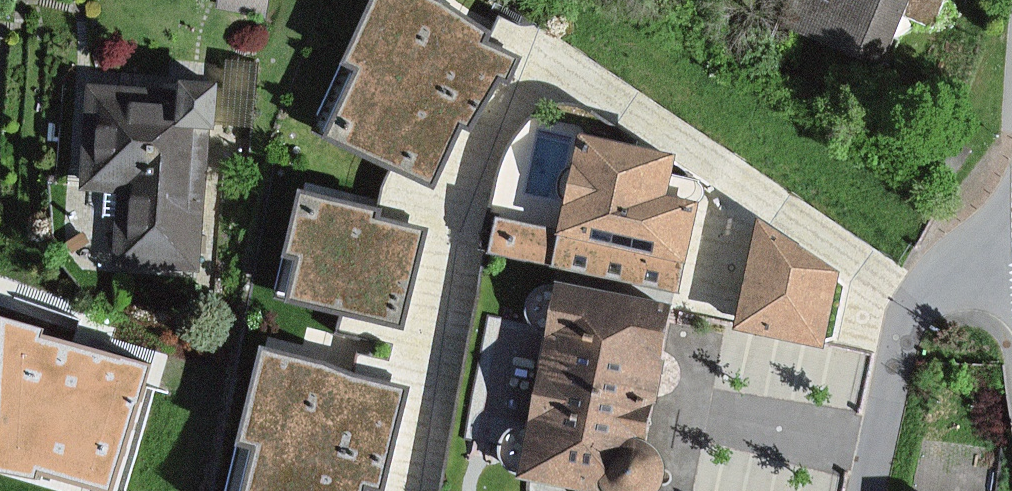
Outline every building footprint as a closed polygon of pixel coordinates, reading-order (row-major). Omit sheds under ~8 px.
[(293,9),(295,0),(249,0),(293,9)] [(481,0),(387,0),(328,124),(455,184),(531,24),(481,0)] [(797,9),(899,57),(926,0),(801,0),(797,9)] [(242,127),(244,75),(205,73),(205,84),(105,79),(100,184),(137,185),(134,259),(224,263),(229,155),(230,126),(242,127)] [(697,148),(609,128),(587,227),(520,212),(513,243),(703,286),(723,195),(688,187),(697,148)] [(321,182),(293,290),(420,322),(448,214),(321,182)] [(860,265),(778,210),(761,320),(848,339),(860,265)] [(569,330),(568,337),(540,333),(528,406),(557,410),(555,422),(548,419),(538,420),(529,424),(522,431),(519,441),(519,451),(523,460),(531,466),(540,470),(547,469),(546,474),(640,489),(641,490),(690,490),(696,482),(697,469),(694,457),(686,448),(675,442),(699,293),(579,273),(577,280),(574,279),(564,280),(555,284),(549,291),(545,301),(546,310),(550,319),(557,326),(567,330),(569,330)] [(31,315),(0,320),(0,466),(55,457),(31,315)] [(287,338),(232,490),(236,490),(386,490),(424,387),(287,338)]
